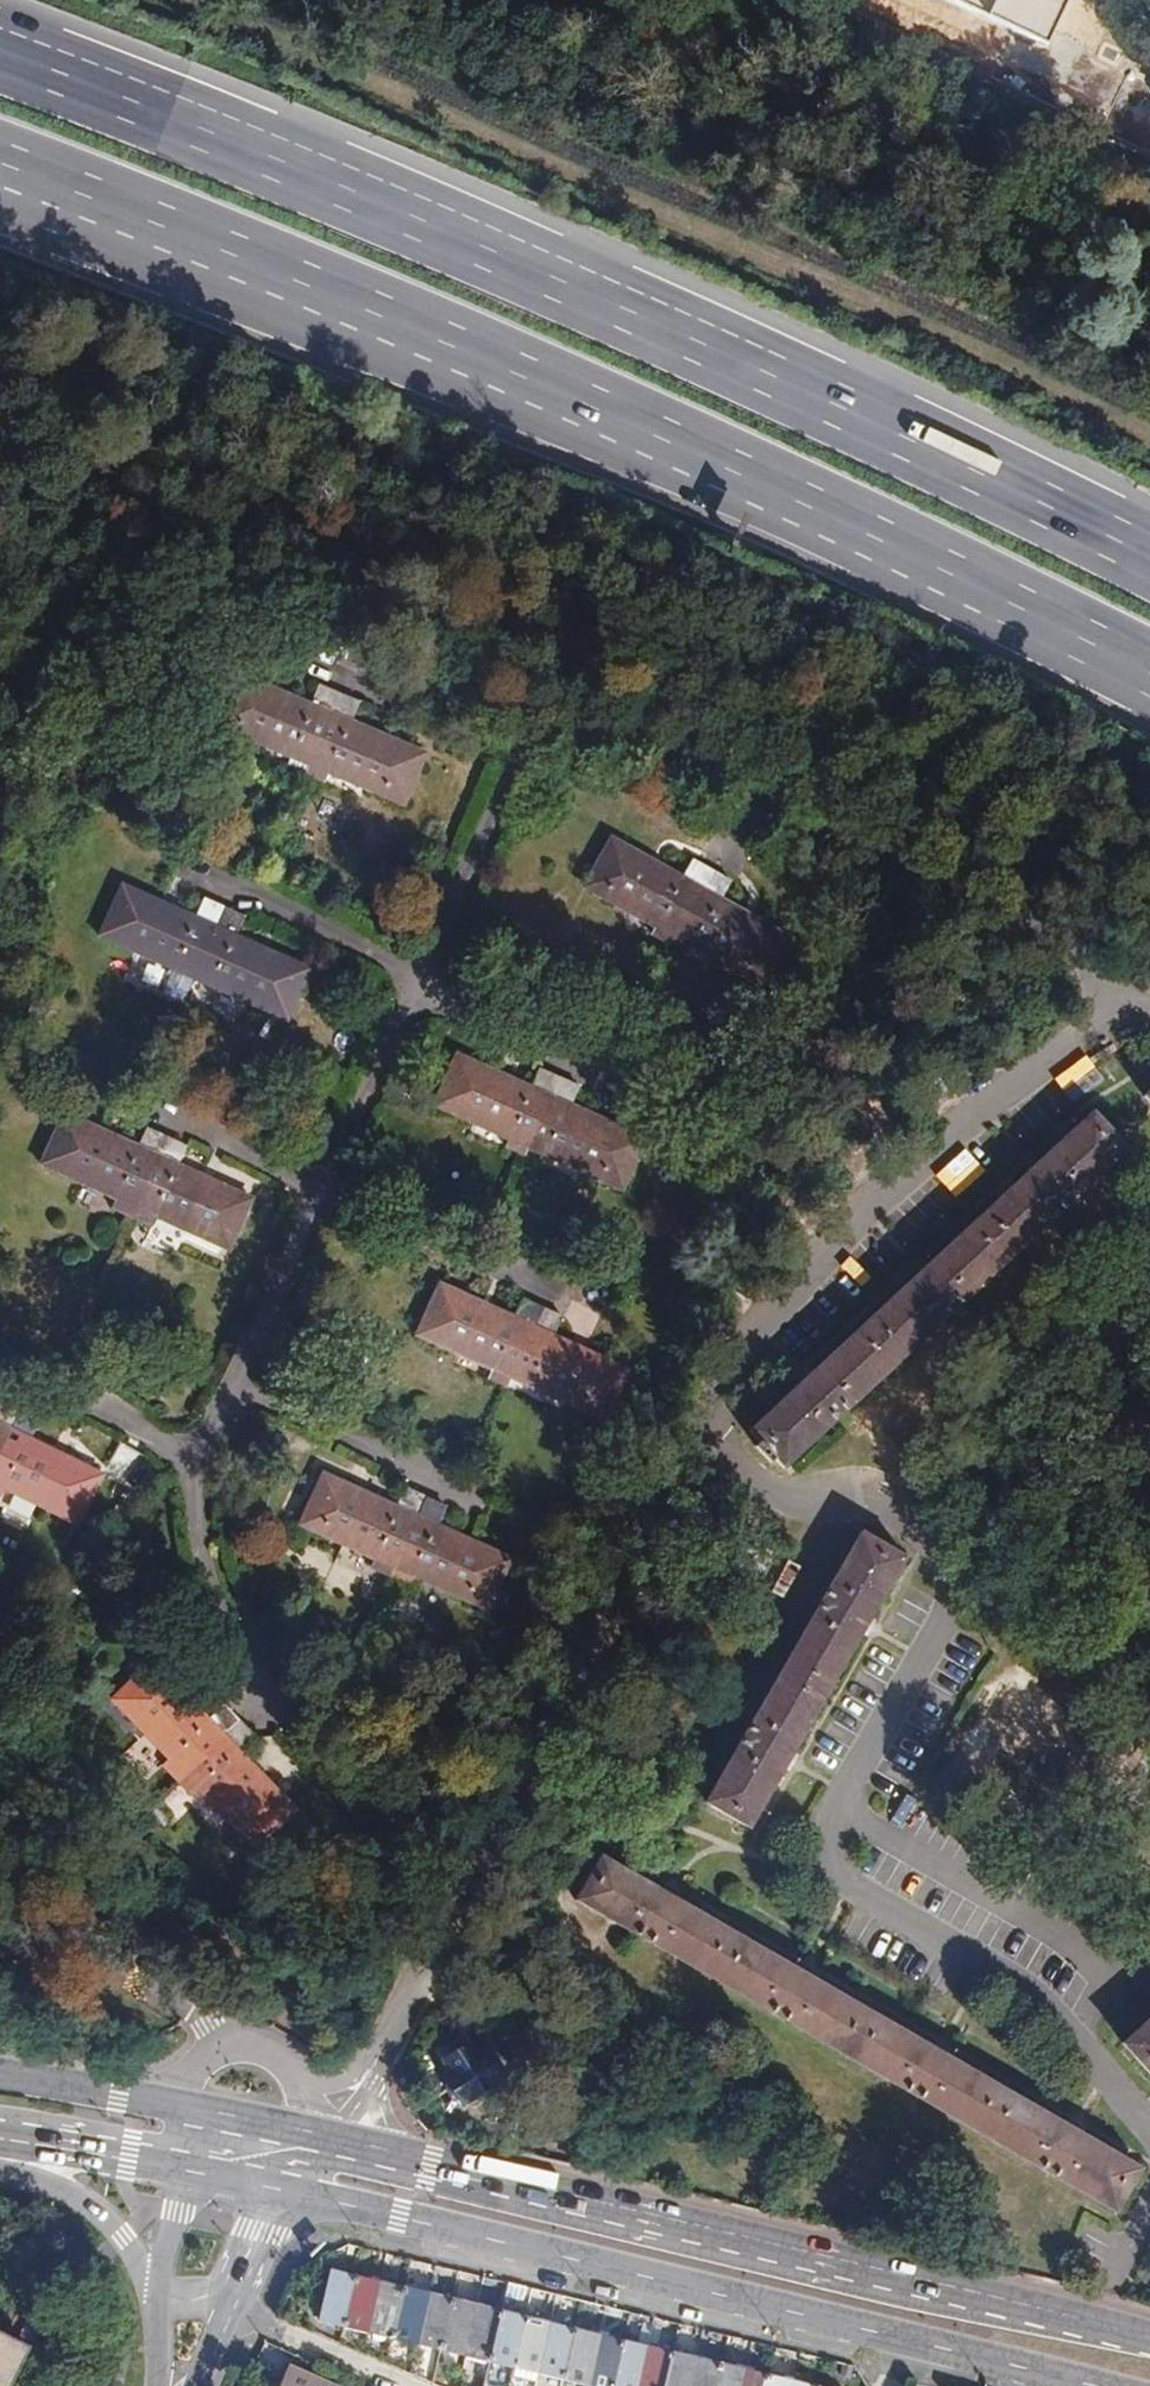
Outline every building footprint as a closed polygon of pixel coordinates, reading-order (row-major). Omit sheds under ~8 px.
[(1038,54),(1063,0),(919,0),(1038,54)] [(1138,99),(1149,103),(1149,68),(1138,99)] [(421,752),(346,720),(339,736),(321,728),(335,695),(314,687),(307,703),(233,672),(211,722),(399,804),(421,752)] [(339,736),(346,720),(354,704),(335,695),(321,728),(339,736)] [(705,869),(687,859),(678,876),(608,837),(580,885),(761,986),(788,936),(716,896),(725,880),(705,869)] [(240,917),(219,908),(205,941),(187,933),(194,917),(119,884),(96,933),(281,1017),(304,968),(232,935),(240,917)] [(205,941),(219,908),(201,899),(194,917),(187,933),(205,941)] [(553,1080),(534,1071),(527,1088),(452,1054),(428,1102),(616,1188),(639,1139),(565,1105),(573,1089),(553,1080)] [(1070,1102),(1101,1080),(1084,1055),(1052,1077),(1070,1102)] [(1141,1098),(1149,1108),(1149,1089),(1141,1098)] [(165,1138),(142,1128),(134,1145),(61,1112),(38,1162),(225,1248),(248,1198),(174,1165),(182,1146),(165,1138)] [(773,1458),(782,1469),(1124,1151),(1089,1114),(1039,1161),(1033,1156),(1026,1163),(1021,1168),(1026,1172),(924,1267),(920,1262),(914,1268),(907,1274),(911,1279),(810,1373),(805,1369),(799,1375),(792,1381),(796,1385),(747,1431),(756,1441),(752,1446),(767,1464),(773,1458)] [(539,1309),(518,1300),(509,1318),(435,1285),(412,1334),(600,1420),(623,1370),(550,1338),(559,1318),(539,1309)] [(0,1403),(0,1487),(75,1524),(98,1476),(26,1440),(35,1421),(18,1413),(0,1403)] [(421,1500),(400,1491),(393,1508),(319,1475),(296,1524),(484,1609),(506,1561),(433,1527),(441,1509),(421,1500)] [(863,1616),(896,1554),(853,1530),(701,1801),(745,1826),(779,1766),(786,1770),(790,1762),(793,1756),(787,1753),(855,1631),(860,1634),(864,1626),(868,1620),(863,1616)] [(253,1848),(291,1810),(235,1752),(249,1739),(233,1723),(219,1708),(205,1721),(149,1663),(110,1701),(253,1848)] [(1112,2211),(1137,2167),(1076,2132),(1079,2127),(1073,2123),(1065,2119),(1062,2123),(941,2054),(944,2048),(937,2045),(929,2041),(926,2045),(807,1977),(810,1972),(802,1967),(795,1964),(792,1968),(673,1899),(675,1894),(670,1891),(661,1887),(659,1891),(596,1856),(571,1900),(1112,2211)] [(1149,2078),(1149,2016),(1119,2044),(1149,2078)] [(436,2047),(442,2058),(463,2044),(457,2034),(436,2047)] [(463,2044),(442,2058),(439,2060),(447,2073),(441,2077),(444,2082),(442,2090),(448,2099),(456,2100),(460,2104),(472,2096),(473,2098),(477,2101),(486,2095),(488,2087),(499,2080),(496,2074),(498,2067),(492,2059),(485,2057),(481,2051),(475,2055),(466,2042),(463,2044)] [(322,2322),(347,2328),(359,2279),(334,2273),(322,2322)] [(359,2279),(347,2328),(371,2334),(383,2284),(359,2279)] [(407,2290),(383,2284),(371,2334),(395,2340),(407,2290)] [(407,2290),(395,2340),(418,2346),(430,2296),(407,2290)] [(430,2296),(418,2346),(442,2351),(454,2302),(430,2296)] [(454,2302),(442,2351),(466,2357),(478,2308),(454,2302)] [(478,2308),(466,2357),(490,2363),(503,2314),(478,2308)] [(503,2314),(490,2363),(515,2369),(527,2320),(503,2314)] [(527,2320),(515,2369),(540,2375),(552,2326),(527,2320)] [(552,2326),(540,2375),(564,2381),(576,2332),(552,2326)] [(564,2381),(584,2385),(588,2385),(600,2337),(576,2332),(564,2381)] [(588,2385),(613,2385),(624,2343),(600,2337),(588,2385)] [(20,2351),(0,2341),(0,2385),(1,2385),(20,2351)] [(613,2385),(639,2385),(648,2349),(624,2343),(613,2385)] [(639,2385),(663,2385),(671,2355),(648,2349),(639,2385)] [(663,2385),(689,2385),(695,2361),(671,2355),(663,2385)] [(689,2385),(714,2385),(718,2366),(695,2361),(689,2385)] [(718,2366),(714,2385),(739,2385),(742,2372),(718,2366)] [(290,2369),(283,2385),(329,2385),(290,2369)] [(742,2372),(739,2385),(764,2385),(766,2378),(742,2372)]
